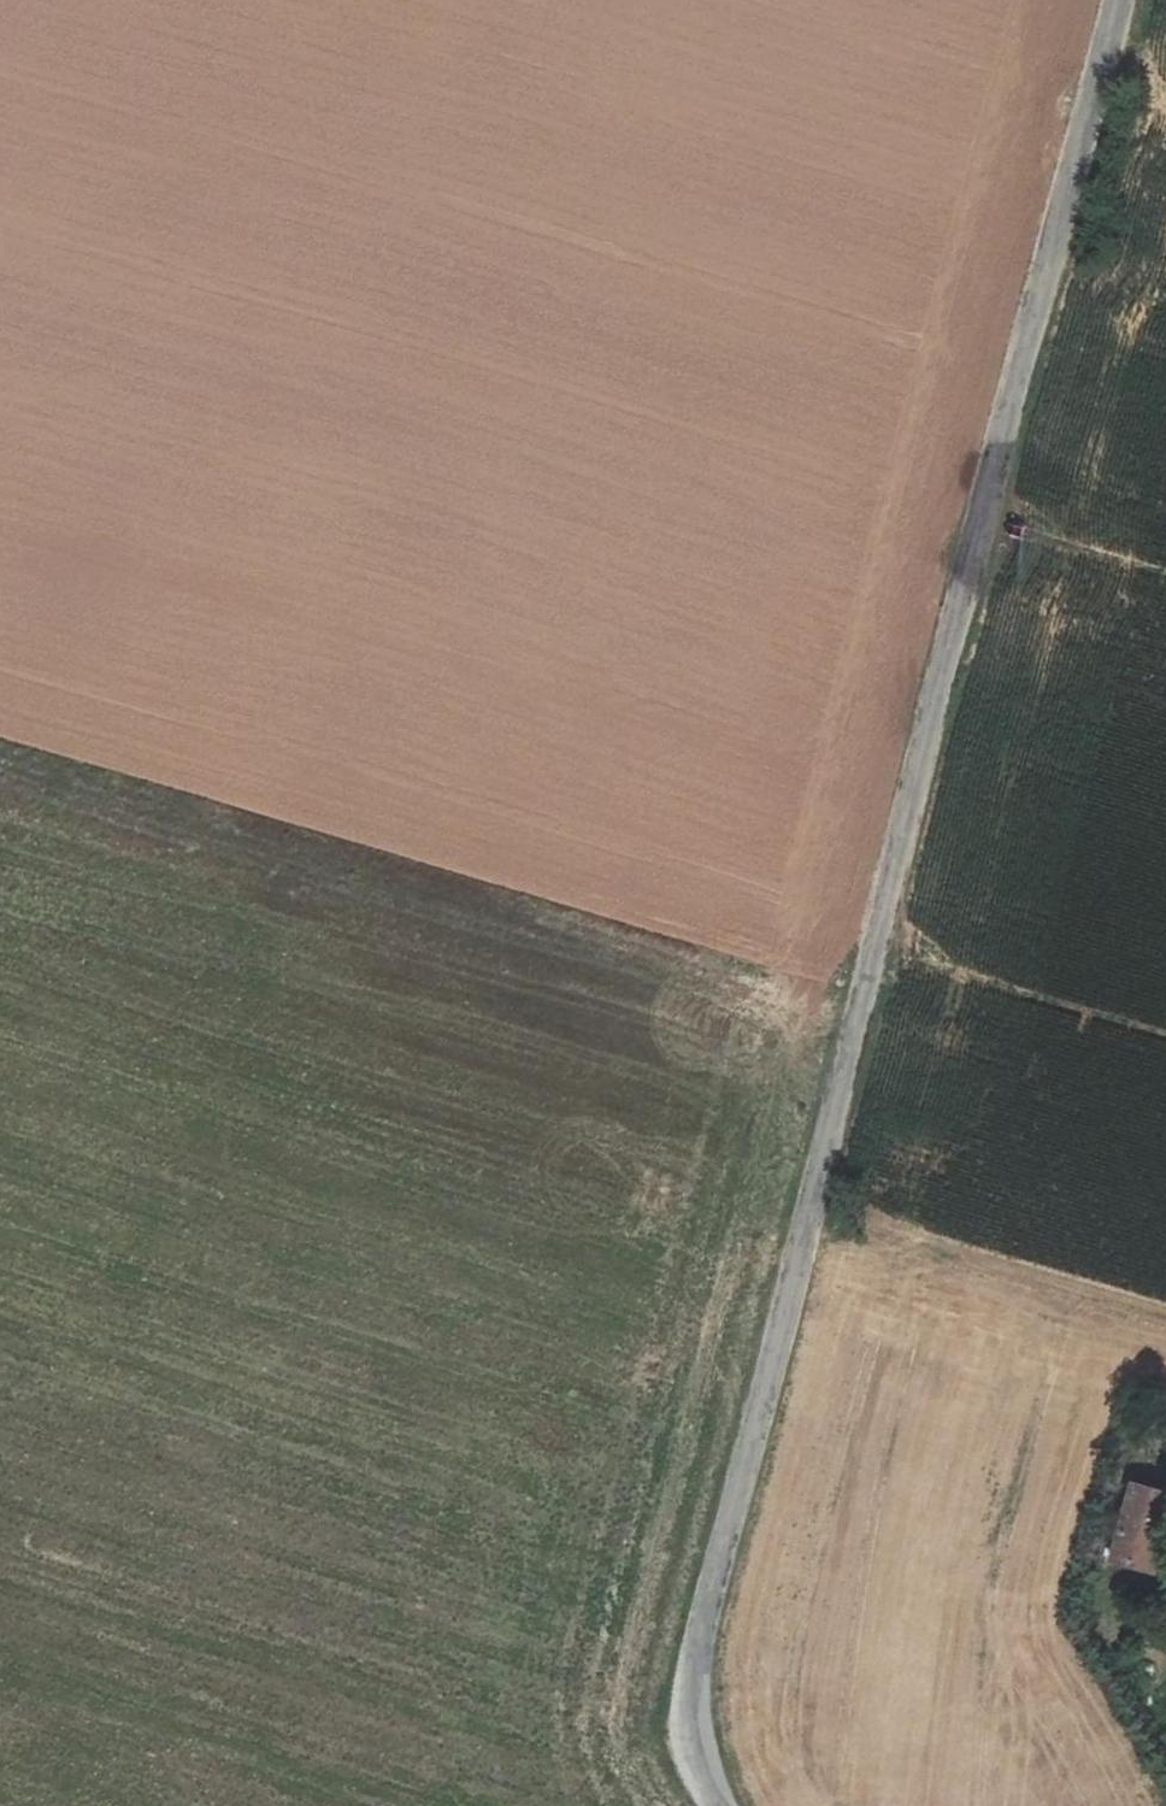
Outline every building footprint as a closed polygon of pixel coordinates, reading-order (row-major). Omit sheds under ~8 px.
[(1108,1561),(1164,1572),(1165,1564),(1165,1489),(1131,1480),(1108,1561)]
